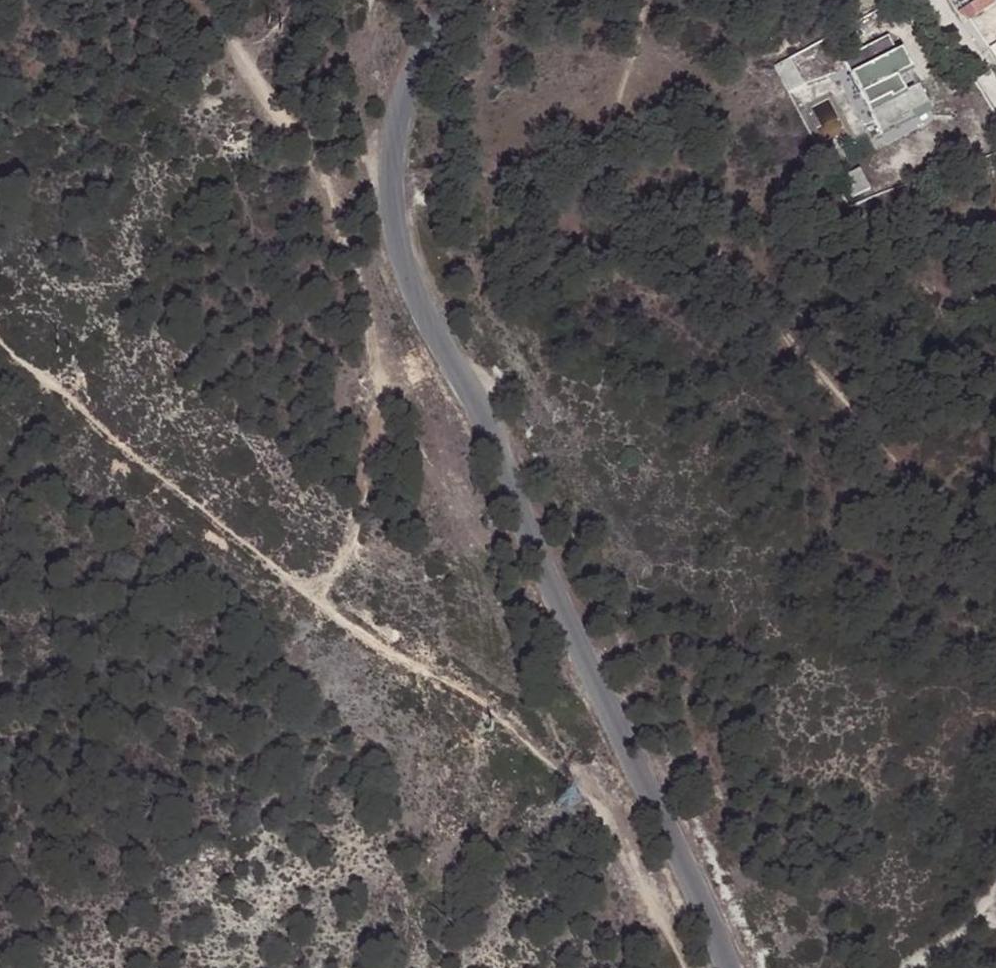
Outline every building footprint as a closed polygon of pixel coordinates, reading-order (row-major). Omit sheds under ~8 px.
[(969,4),(976,15),(995,2),(994,0),(975,0),(969,4)] [(888,36),(844,61),(884,133),(915,116),(912,111),(930,101),(920,83),(906,90),(897,74),(906,69),(912,66),(903,50),(898,53),(888,36)] [(986,49),(995,64),(995,43),(986,49)]
